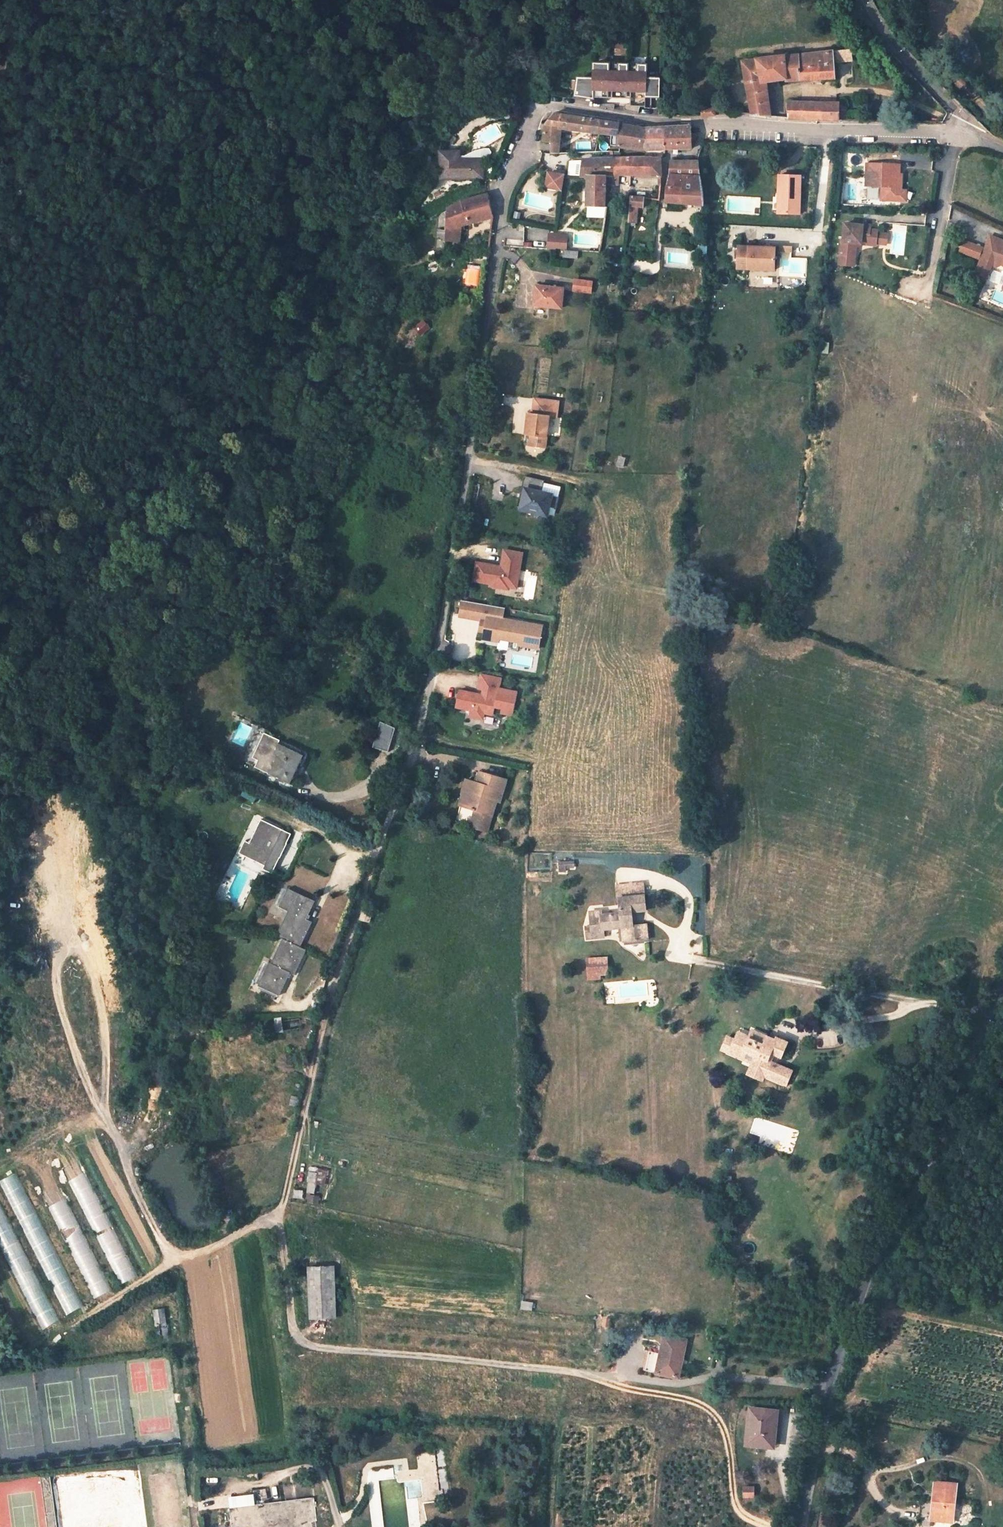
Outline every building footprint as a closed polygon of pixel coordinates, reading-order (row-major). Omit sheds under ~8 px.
[(821,54),(822,78),(835,77),(834,52),(821,54)] [(800,56),(803,80),(822,78),(821,54),(800,56)] [(786,57),(756,61),(761,83),(767,82),(788,80),(789,82),(803,80),(800,56),(786,58),(786,57)] [(744,62),(754,114),(772,116),(767,82),(761,83),(756,61),(744,62)] [(614,67),(616,64),(616,62),(608,62),(608,64),(610,67),(609,95),(609,98),(629,100),(629,98),(632,98),(633,67),(635,65),(635,63),(629,63),(629,65),(629,84),(613,83),(614,67)] [(595,79),(578,79),(578,80),(579,93),(579,98),(591,98),(591,102),(594,101),(594,98),(605,98),(605,95),(609,95),(610,67),(608,64),(595,64),(595,79)] [(629,84),(629,65),(616,64),(614,67),(613,83),(629,84)] [(633,67),(632,98),(631,106),(625,106),(625,108),(625,110),(627,111),(639,113),(641,107),(646,108),(646,109),(652,109),(653,98),(661,98),(662,79),(647,78),(648,72),(648,66),(635,65),(633,67)] [(790,118),(809,119),(808,104),(805,104),(789,103),(790,118)] [(822,119),(822,104),(808,104),(809,119),(818,119),(822,119)] [(822,119),(839,120),(839,104),(822,104),(822,119)] [(716,115),(715,108),(702,109),(703,116),(716,115)] [(552,144),(561,145),(562,130),(601,135),(602,122),(553,114),(545,125),(544,140),(544,143),(552,144)] [(601,135),(619,137),(618,145),(645,149),(646,127),(638,127),(610,123),(602,122),(601,135)] [(680,148),(692,148),(697,134),(691,133),(691,125),(665,126),(666,149),(680,148)] [(645,149),(666,149),(665,126),(656,127),(646,127),(645,149)] [(560,153),(561,145),(552,144),(551,153),(560,153)] [(461,152),(441,153),(441,178),(483,178),(483,160),(461,160),(461,152)] [(610,157),(585,159),(582,175),(589,175),(607,175),(615,175),(614,157),(610,157)] [(662,176),(661,158),(641,157),(614,157),(615,175),(607,175),(606,184),(619,184),(620,174),(662,176)] [(696,160),(672,161),(671,164),(671,172),(668,188),(667,202),(696,204),(704,204),(701,161),(696,160)] [(902,162),(869,161),(868,183),(884,184),(886,184),(886,187),(889,186),(888,198),(904,198),(904,188),(904,179),(900,179),(898,177),(899,172),(902,172),(902,162)] [(549,173),(547,188),(562,190),(564,175),(549,173)] [(802,175),(780,174),(779,194),(784,194),(783,214),(801,215),(802,175)] [(589,175),(588,205),(605,206),(606,184),(607,175),(589,175)] [(442,188),(429,194),(433,202),(446,195),(442,188)] [(449,208),(447,230),(459,227),(463,226),(493,218),(488,194),(461,202),(449,208)] [(632,196),(631,206),(639,207),(644,207),(645,197),(632,196)] [(638,222),(639,207),(631,206),(630,222),(638,222)] [(871,227),(845,224),(843,242),(842,242),(840,254),(855,256),(857,247),(857,244),(863,245),(863,242),(869,243),(869,245),(876,246),(878,231),(871,230),(871,227)] [(447,230),(446,241),(460,242),(460,236),(458,236),(458,230),(459,227),(447,230)] [(507,230),(507,244),(522,243),(522,229),(507,230)] [(566,249),(566,235),(549,234),(548,248),(566,249)] [(989,236),(984,248),(980,260),(974,275),(986,280),(992,264),(996,266),(1001,264),(1002,265),(1002,241),(989,236)] [(980,260),(984,248),(963,240),(959,252),(980,260)] [(777,248),(740,246),(739,268),(776,268),(777,248)] [(468,283),(477,285),(480,267),(471,265),(468,283)] [(575,288),(592,290),(593,280),(576,278),(575,288)] [(537,285),(535,305),(562,308),(564,288),(537,285)] [(560,401),(536,398),(534,413),(530,413),(527,434),(532,434),(531,445),(547,447),(550,416),(558,417),(560,401)] [(560,497),(543,493),(546,480),(526,476),(521,498),(525,499),(523,508),(548,514),(549,506),(557,508),(560,497)] [(524,553),(505,550),(502,568),(498,568),(498,566),(478,562),(475,580),(492,583),(491,586),(509,589),(511,578),(519,579),(524,553)] [(468,589),(459,588),(457,596),(466,597),(468,589)] [(488,621),(485,638),(500,641),(500,639),(520,642),(520,645),(539,648),(543,625),(524,622),(523,626),(503,622),(505,608),(464,600),(461,616),(488,621)] [(483,695),(460,690),(457,706),(472,710),(471,716),(483,718),(484,712),(494,714),(496,706),(503,708),(502,712),(514,715),(519,692),(500,688),(502,678),(483,674),(480,689),(485,690),(483,695)] [(392,734),(381,730),(375,748),(388,751),(392,734)] [(273,740),(278,743),(279,741),(266,735),(256,755),(261,758),(257,767),(270,773),(278,756),(268,751),(273,740)] [(278,743),(273,740),(268,751),(278,756),(270,773),(291,783),(304,755),(278,743)] [(507,780),(481,772),(478,783),(468,780),(463,794),(465,794),(467,795),(464,806),(461,806),(456,822),(471,826),(473,818),(490,823),(497,800),(500,801),(507,780)] [(471,826),(488,831),(490,823),(473,818),(471,826)] [(245,841),(239,854),(264,866),(263,869),(272,873),(291,834),(261,819),(250,843),(245,841)] [(627,885),(618,886),(621,913),(602,914),(602,911),(590,912),(592,927),(587,927),(589,939),(604,937),(604,930),(622,928),(623,936),(633,935),(633,941),(648,939),(647,924),(633,926),(631,911),(646,910),(645,896),(628,897),(627,885)] [(288,888),(280,906),(289,911),(277,936),(283,939),(272,963),(270,963),(259,986),(280,996),(291,973),(295,975),(307,950),(301,947),(313,922),(307,919),(315,901),(288,888)] [(369,922),(372,913),(363,910),(361,920),(369,922)] [(750,1037),(739,1032),(730,1053),(753,1063),(751,1066),(767,1073),(771,1062),(768,1060),(771,1053),(775,1054),(781,1057),(787,1042),(777,1038),(776,1040),(768,1036),(764,1045),(749,1039),(750,1037)] [(771,1062),(767,1073),(778,1077),(777,1081),(787,1085),(793,1071),(771,1062)] [(767,1073),(751,1066),(748,1074),(763,1081),(765,1076),(777,1081),(778,1077),(767,1073)] [(297,1106),(300,1084),(297,1084),(296,1089),(293,1088),(291,1105),(297,1106)] [(80,1162),(62,1172),(122,1288),(139,1279),(80,1162)] [(328,1170),(311,1167),(308,1181),(310,1182),(307,1195),(309,1195),(307,1201),(318,1203),(319,1195),(313,1195),(316,1183),(324,1184),(326,1173),(327,1173),(328,1170)] [(16,1174),(0,1182),(0,1188),(66,1315),(84,1306),(16,1174)] [(113,1290),(61,1187),(43,1196),(95,1299),(113,1290)] [(43,1331),(62,1321),(0,1201),(0,1247),(43,1331)] [(334,1266),(308,1266),(310,1317),(337,1317),(334,1266)] [(164,1308),(153,1310),(155,1324),(166,1323),(164,1308)] [(155,1324),(157,1337),(168,1336),(166,1323),(155,1324)] [(686,1340),(664,1336),(661,1354),(649,1351),(645,1370),(678,1377),(686,1340)] [(774,1410),(751,1407),(747,1444),(770,1446),(774,1410)] [(774,1446),(779,1411),(774,1410),(770,1446),(774,1446)] [(444,1452),(435,1453),(439,1494),(448,1493),(444,1452)] [(50,1475),(57,1526),(146,1526),(138,1463),(50,1475)] [(957,1485),(936,1482),(932,1519),(953,1521),(957,1485)] [(754,1487),(744,1487),(744,1497),(754,1497),(754,1487)] [(221,1498),(223,1509),(229,1508),(255,1505),(253,1494),(221,1498)] [(229,1508),(232,1526),(316,1526),(313,1498),(255,1505),(229,1508)]
